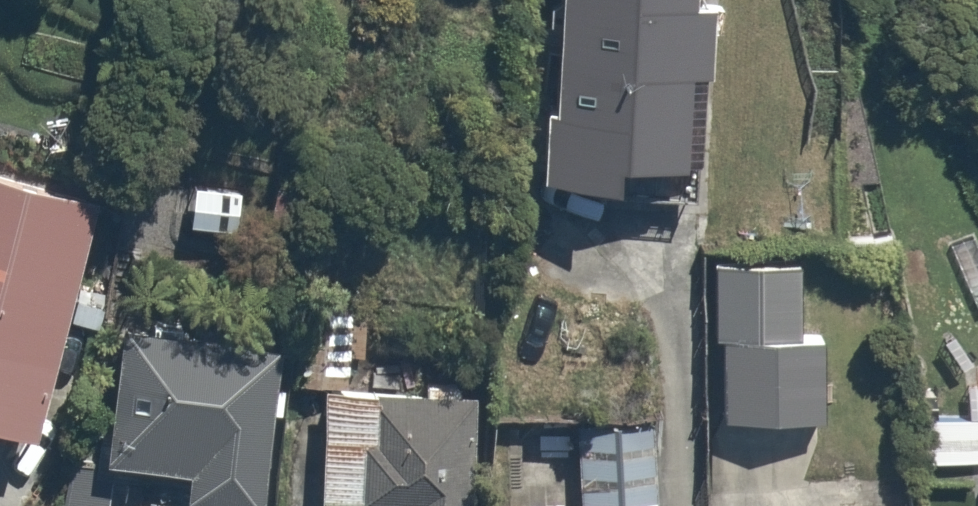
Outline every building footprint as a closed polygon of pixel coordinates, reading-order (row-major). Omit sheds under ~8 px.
[(599,171),(600,150),(671,153),(676,60),(695,61),(698,0),(548,0),(543,100),(530,100),(527,168),(599,171)] [(94,195),(0,169),(0,415),(30,423),(94,195)] [(238,190),(192,184),(187,218),(233,224),(238,190)] [(819,415),(818,333),(795,333),(795,260),(710,261),(710,334),(718,334),(718,415),(819,415)] [(120,326),(104,455),(186,465),(183,495),(259,504),(278,344),(120,326)] [(323,386),(318,476),(357,477),(359,436),(371,437),(373,389),(323,386)] [(317,503),(369,505),(466,505),(472,393),(373,389),(371,437),(359,436),(357,477),(318,476),(317,503)] [(920,462),(977,459),(977,417),(918,420),(920,462)] [(648,423),(573,425),(576,505),(651,505),(648,423)] [(114,470),(69,463),(62,505),(108,505),(114,470)]
